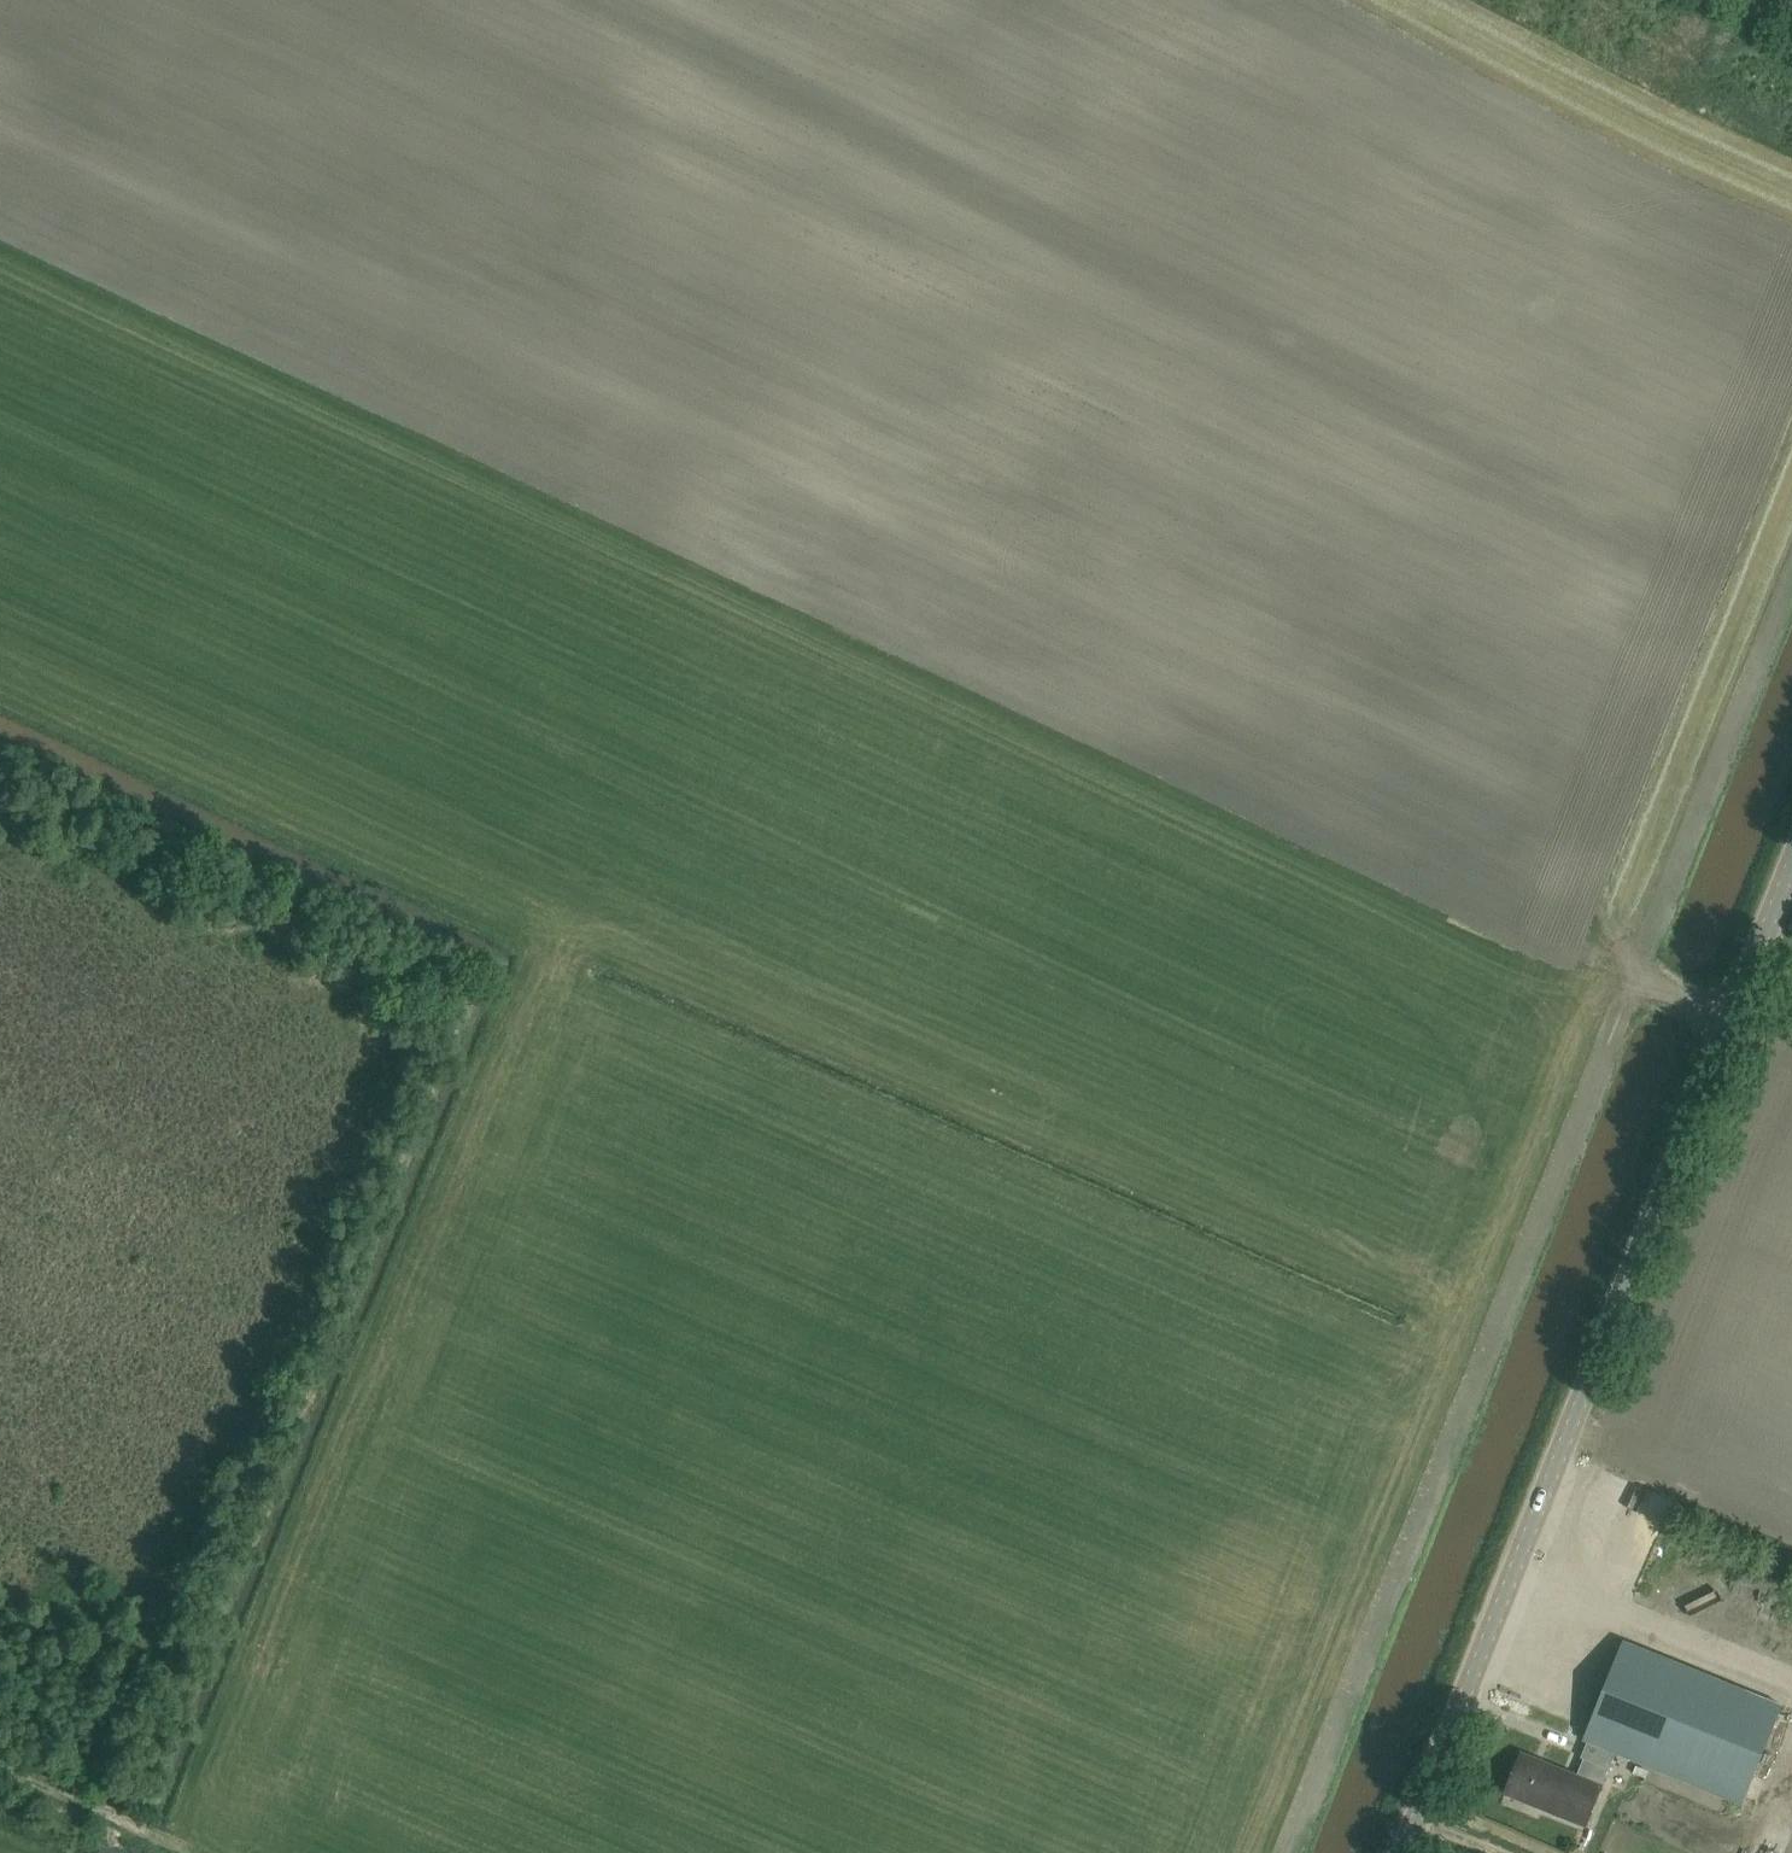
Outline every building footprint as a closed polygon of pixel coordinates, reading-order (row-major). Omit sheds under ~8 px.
[(1781,1706),(1623,1642),(1584,1741),(1588,1742),(1582,1758),(1585,1759),(1577,1777),(1521,1754),(1504,1794),(1506,1794),(1541,1808),(1541,1809),(1585,1826),(1601,1786),(1608,1768),(1609,1768),(1615,1753),(1741,1805),(1781,1706)]
